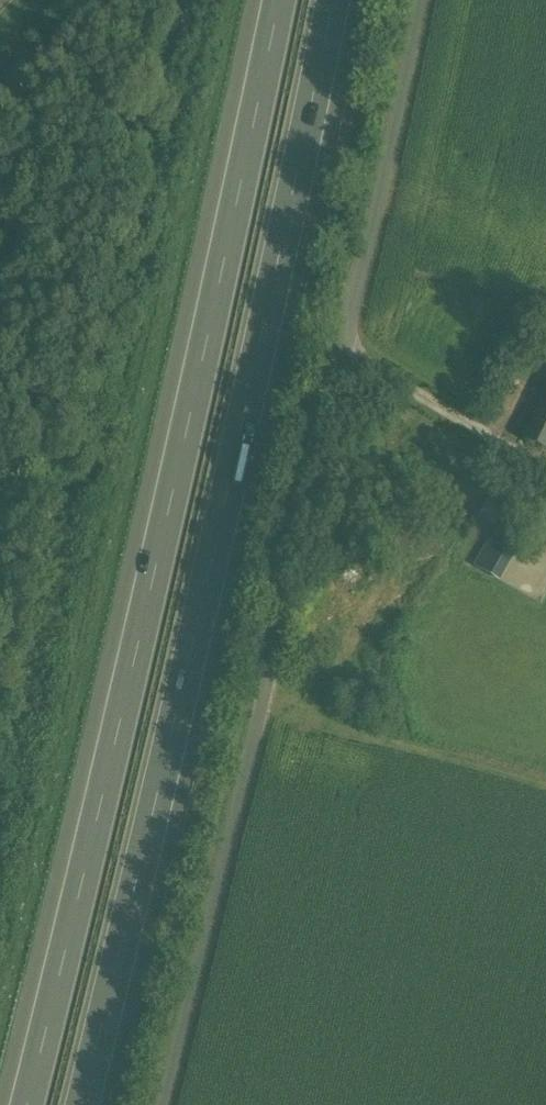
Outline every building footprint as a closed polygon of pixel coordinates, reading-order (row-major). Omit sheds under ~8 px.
[(526,441),(545,450),(545,400),(526,441)] [(497,580),(514,550),(489,536),(472,566),(497,580)]
